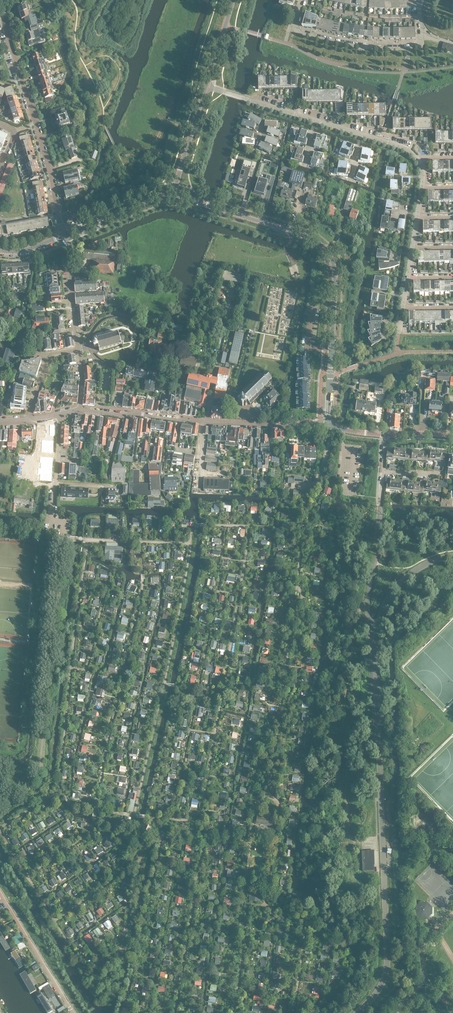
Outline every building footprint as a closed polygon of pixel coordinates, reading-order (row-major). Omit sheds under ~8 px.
[(30,11),(28,5),(26,6),(19,8),(19,9),(19,10),(19,11),(20,12),(21,14),(30,11)] [(32,16),(30,11),(21,14),(21,15),(21,16),(21,17),(22,18),(22,19),(26,18),(27,22),(28,21),(35,19),(36,18),(35,15),(32,16)] [(311,22),(313,16),(309,14),(307,13),(307,14),(308,14),(305,26),(304,26),(304,27),(305,27),(311,28),(312,22),(311,22)] [(316,28),(319,19),(313,16),(311,22),(312,22),(311,28),(316,28)] [(39,29),(37,23),(38,23),(36,18),(35,19),(28,21),(32,31),(39,29)] [(34,35),(33,32),(26,34),(29,41),(35,39),(34,35)] [(444,42),(441,50),(452,53),(452,45),(444,42)] [(44,59),(43,57),(42,57),(41,54),(33,56),(33,57),(33,58),(33,59),(34,60),(35,62),(43,60),(44,59)] [(46,65),(45,63),(44,63),(43,60),(35,62),(35,63),(35,64),(35,65),(36,66),(36,68),(46,65)] [(48,71),(47,67),(47,68),(46,65),(36,68),(37,70),(37,71),(38,72),(38,74),(48,71)] [(48,78),(47,74),(48,74),(48,71),(38,74),(39,77),(39,78),(39,79),(40,80),(40,81),(48,78)] [(52,83),(51,81),(49,82),(48,78),(40,81),(40,82),(41,85),(41,84),(42,86),(52,83)] [(52,89),(51,86),(52,85),(52,83),(42,86),(42,88),(43,91),(43,92),(52,89)] [(16,97),(13,87),(6,89),(4,93),(5,94),(7,100),(16,97)] [(54,95),(54,93),(53,93),(52,89),(43,92),(43,93),(44,95),(45,98),(54,95)] [(16,97),(7,100),(6,100),(7,102),(8,102),(9,105),(19,102),(17,96),(16,97)] [(20,107),(19,102),(9,105),(10,108),(9,109),(10,110),(20,107)] [(22,112),(20,107),(10,110),(10,112),(11,112),(12,115),(22,112)] [(70,124),(66,114),(64,110),(58,112),(59,116),(56,117),(57,121),(58,124),(59,128),(70,124)] [(24,118),(22,112),(12,115),(13,119),(13,121),(24,118)] [(262,120),(260,120),(255,117),(256,117),(250,114),(248,120),(249,120),(248,122),(255,125),(255,124),(256,125),(259,126),(262,120)] [(254,131),(256,125),(255,124),(255,125),(248,122),(244,121),(242,127),(254,131)] [(277,129),(278,123),(272,122),(272,123),(267,122),(265,122),(264,128),(267,128),(268,128),(269,129),(269,128),(276,130),(276,129),(277,129)] [(278,138),(279,133),(280,131),(276,130),(269,128),(269,129),(268,128),(267,128),(266,134),(278,138)] [(252,140),(254,134),(242,130),(240,136),(244,138),(251,139),(252,140)] [(305,139),(307,133),(301,131),(301,132),(294,130),(294,136),(296,137),(296,136),(305,139)] [(25,137),(21,138),(19,138),(19,140),(20,140),(21,143),(31,141),(29,135),(25,137)] [(325,144),(327,138),(327,137),(321,136),(321,137),(315,135),(314,141),(316,141),(325,144)] [(306,145),(307,139),(307,140),(305,139),(296,136),(296,137),(294,143),(300,144),(300,143),(306,145)] [(74,148),(73,146),(74,145),(71,137),(62,140),(65,148),(66,151),(69,150),(72,159),(77,157),(75,148),(74,148)] [(276,147),(278,141),(266,137),(264,143),(265,144),(265,143),(272,146),(276,147)] [(256,140),(252,140),(251,139),(244,138),(244,139),(243,139),(242,145),(247,146),(248,145),(253,146),(255,146),(256,140)] [(32,146),(31,141),(21,143),(22,147),(21,147),(22,149),(32,146)] [(326,150),(328,145),(325,144),(316,141),(314,148),(320,149),(320,148),(326,150)] [(271,148),(272,146),(265,143),(265,144),(264,143),(261,142),(258,148),(259,148),(265,151),(264,151),(270,154),(272,148),(271,148)] [(353,150),(354,147),(344,143),(342,149),(353,153),(354,150),(353,150)] [(302,156),(304,150),(298,148),(298,149),(298,150),(290,147),(291,153),(293,154),(302,157),(302,156)] [(352,156),(353,153),(342,149),(339,154),(349,159),(351,156),(352,156)] [(370,157),(371,151),(360,149),(360,152),(358,152),(358,155),(370,157)] [(35,156),(34,151),(24,154),(25,157),(24,158),(25,159),(35,156)] [(322,161),(323,155),(324,155),(318,153),(318,154),(312,153),(310,158),(311,158),(312,159),(322,161)] [(303,163),(304,157),(303,157),(302,156),(302,157),(293,154),(291,160),(297,162),(297,161),(303,163)] [(369,163),(370,157),(358,155),(357,159),(359,159),(358,162),(369,163)] [(323,167),(324,162),(322,161),(312,159),(311,165),(316,167),(316,166),(317,166),(323,167)] [(38,167),(37,161),(27,164),(28,168),(27,168),(28,170),(38,167)] [(349,167),(350,164),(339,162),(338,168),(350,170),(351,167),(349,167)] [(407,175),(408,167),(400,166),(399,174),(407,175)] [(245,188),(248,177),(248,175),(253,176),(255,169),(251,167),(250,169),(243,167),(237,186),(245,188)] [(367,177),(369,171),(359,167),(358,169),(356,169),(355,172),(367,177)] [(350,174),(350,170),(338,168),(337,174),(348,176),(348,173),(350,174)] [(394,177),(395,170),(395,169),(387,168),(386,176),(394,177)] [(301,187),(305,175),(293,171),(289,183),(301,187)] [(41,177),(40,172),(30,175),(31,178),(30,178),(31,180),(41,177)] [(364,183),(367,177),(355,172),(354,175),(355,176),(354,179),(364,183)] [(268,182),(269,183),(272,177),(267,175),(265,180),(259,178),(254,192),(264,195),(268,182)] [(410,187),(410,179),(402,179),(402,187),(410,187)] [(397,190),(397,182),(389,182),(389,190),(397,190)] [(297,200),(299,193),(295,191),(294,193),(283,189),(281,196),(289,199),(290,197),(293,198),(292,198),(297,200)] [(316,207),(318,200),(311,198),(312,196),(308,194),(308,197),(307,197),(305,204),(316,207)] [(359,211),(350,209),(352,203),(346,201),(344,209),(349,211),(351,212),(349,218),(356,220),(359,211)] [(336,211),(333,210),(334,206),(330,205),(327,215),(335,217),(336,211)] [(391,215),(392,212),(392,208),(386,207),(385,207),(384,217),(383,217),(382,217),(389,218),(390,218),(391,218),(390,219),(391,219),(391,215)] [(387,230),(388,222),(389,218),(382,217),(383,217),(382,217),(380,229),(381,229),(385,229),(387,230)] [(50,228),(48,219),(40,220),(41,229),(45,228),(45,229),(50,228)] [(41,229),(40,220),(31,222),(33,231),(38,230),(38,229),(41,229)] [(33,231),(31,222),(23,223),(25,232),(28,231),(28,232),(33,231)] [(399,224),(398,224),(397,224),(394,223),(391,223),(390,223),(390,222),(388,222),(387,230),(398,232),(398,230),(399,224)] [(25,232),(23,223),(15,225),(16,234),(21,233),(21,232),(25,232)] [(16,234),(15,225),(6,226),(8,235),(12,234),(12,235),(16,234)] [(390,255),(391,251),(388,250),(388,251),(385,250),(380,248),(380,249),(379,251),(378,255),(390,257),(390,255)] [(115,263),(116,252),(85,249),(84,259),(92,260),(91,272),(113,274),(115,263)] [(384,264),(384,263),(384,262),(389,262),(390,259),(390,257),(378,255),(377,259),(379,259),(378,261),(379,264),(379,266),(379,268),(379,270),(379,267),(379,265),(379,264),(384,264)] [(397,267),(399,266),(400,263),(401,255),(400,255),(399,255),(398,255),(398,256),(397,256),(397,257),(398,263),(393,263),(392,263),(391,264),(387,264),(384,264),(379,264),(379,265),(379,267),(379,270),(381,270),(384,270),(387,269),(389,269),(391,268),(392,268),(393,268),(395,267),(397,267)] [(59,288),(57,274),(47,275),(48,288),(48,289),(51,289),(59,288)] [(382,278),(376,277),(375,284),(374,283),(373,286),(374,286),(374,289),(374,290),(380,291),(380,290),(382,278)] [(387,285),(388,278),(382,277),(382,278),(380,290),(386,291),(387,288),(388,288),(388,285),(387,285)] [(52,295),(51,289),(48,289),(48,288),(37,289),(38,296),(52,295)] [(377,308),(379,296),(379,295),(373,294),(373,295),(372,298),(371,298),(371,300),(372,301),(371,307),(377,308)] [(383,310),(384,303),(385,303),(386,300),(385,300),(385,297),(379,296),(377,308),(377,309),(383,310)] [(65,329),(64,321),(63,321),(63,319),(64,319),(64,318),(63,318),(63,314),(60,315),(60,314),(59,314),(59,315),(55,315),(57,329),(53,329),(53,333),(61,333),(61,329),(65,329)] [(50,328),(49,318),(32,319),(32,329),(50,328)] [(172,329),(183,331),(184,324),(173,322),(172,329)] [(381,329),(381,324),(382,324),(382,323),(368,324),(369,327),(370,326),(370,327),(371,331),(367,332),(381,329)] [(381,335),(380,331),(380,329),(381,329),(367,332),(369,334),(370,334),(371,336),(371,338),(368,340),(381,335)] [(124,342),(124,341),(125,339),(124,336),(122,334),(122,333),(119,334),(119,333),(118,333),(97,339),(96,339),(96,340),(97,343),(94,344),(95,348),(98,347),(99,350),(99,351),(100,351),(121,345),(122,345),(122,344),(121,343),(124,342)] [(237,365),(244,334),(236,333),(229,363),(237,365)] [(372,346),(382,341),(380,336),(380,335),(381,335),(368,340),(370,342),(371,341),(373,346),(372,346)] [(72,338),(68,339),(64,340),(65,344),(64,344),(65,348),(74,347),(72,338)] [(53,350),(51,341),(51,340),(50,341),(45,341),(43,342),(44,351),(53,350)] [(160,352),(162,343),(160,343),(161,341),(158,341),(157,342),(151,341),(150,346),(151,346),(150,350),(160,352)] [(16,359),(13,358),(15,352),(7,350),(2,364),(11,367),(12,364),(14,365),(16,359)] [(223,351),(220,362),(226,363),(228,352),(223,351)] [(70,364),(76,363),(75,355),(68,356),(68,360),(67,360),(68,366),(63,366),(63,371),(68,372),(72,365),(70,366),(70,364)] [(195,368),(197,358),(182,355),(180,365),(195,368)] [(297,382),(296,382),(296,396),(296,409),(310,409),(310,395),(309,395),(309,392),(309,382),(309,380),(311,380),(311,372),(310,372),(310,359),(305,359),(302,359),(301,359),(296,359),(296,373),(297,373),(297,380),(297,382)] [(37,377),(42,361),(40,360),(23,362),(20,372),(37,377)] [(156,379),(158,369),(150,367),(139,365),(139,368),(142,368),(140,378),(146,379),(146,380),(147,380),(149,381),(150,378),(156,379)] [(140,378),(142,368),(139,368),(128,366),(127,366),(126,368),(126,370),(127,371),(126,374),(126,375),(133,377),(133,376),(140,378)] [(205,408),(210,384),(215,385),(214,391),(216,391),(215,398),(225,400),(230,370),(220,369),(218,376),(217,381),(211,380),(212,378),(208,377),(208,378),(207,378),(207,379),(206,379),(206,378),(203,377),(202,378),(190,375),(186,389),(187,389),(186,392),(185,395),(186,395),(185,399),(186,399),(199,402),(198,406),(205,408)] [(35,382),(30,381),(31,377),(20,373),(19,379),(24,381),(23,385),(33,388),(35,382)] [(272,379),(266,373),(262,377),(268,383),(271,380),(272,379)] [(263,393),(264,392),(266,389),(266,390),(267,389),(266,389),(270,385),(270,386),(271,385),(270,385),(268,383),(262,377),(262,376),(260,374),(259,374),(260,375),(256,378),(255,378),(256,378),(252,382),(251,382),(252,382),(248,386),(248,385),(248,386),(244,390),(244,389),(244,390),(240,393),(239,394),(240,394),(238,396),(240,399),(238,401),(243,406),(244,405),(245,406),(246,406),(247,405),(247,404),(249,403),(250,405),(251,405),(250,404),(251,403),(252,404),(254,402),(254,401),(255,401),(255,400),(258,397),(259,397),(259,396),(262,393),(263,393)] [(154,392),(156,379),(150,378),(149,381),(147,380),(146,380),(145,385),(146,385),(145,391),(147,391),(154,392)] [(435,391),(435,380),(425,379),(425,390),(435,391)] [(25,410),(26,405),(25,405),(27,388),(14,384),(12,402),(12,403),(11,403),(10,408),(25,410)] [(79,386),(69,385),(65,384),(64,387),(61,393),(63,393),(68,394),(78,396),(79,386)] [(93,397),(93,394),(91,394),(90,394),(90,391),(96,392),(96,384),(95,384),(85,384),(84,396),(83,405),(89,405),(90,396),(93,397)] [(280,397),(273,389),(274,388),(271,385),(270,386),(270,385),(266,389),(267,389),(266,390),(266,389),(264,392),(265,393),(266,392),(268,394),(264,398),(268,402),(266,403),(270,407),(280,397)] [(181,398),(183,389),(176,388),(174,398),(174,401),(180,402),(181,398)] [(135,409),(136,397),(137,397),(138,394),(138,392),(132,391),(131,396),(130,408),(135,409)] [(416,404),(417,395),(416,395),(416,393),(410,392),(410,395),(402,394),(402,395),(401,395),(400,396),(400,397),(399,397),(399,398),(399,399),(400,399),(400,400),(401,400),(401,403),(416,404)] [(77,403),(78,397),(68,396),(68,394),(63,393),(61,401),(77,403)] [(130,408),(131,396),(124,394),(123,404),(123,406),(122,407),(130,408)] [(161,412),(163,400),(163,396),(161,395),(159,402),(156,402),(155,412),(161,412)] [(144,410),(145,401),(146,398),(140,397),(137,397),(136,397),(135,409),(144,410)] [(153,411),(155,401),(155,399),(152,398),(151,400),(146,399),(144,410),(153,411)] [(364,411),(366,403),(366,401),(362,401),(362,400),(356,399),(355,406),(357,406),(356,410),(361,410),(361,411),(363,411),(364,411)] [(188,415),(189,405),(190,405),(191,402),(184,402),(184,404),(187,405),(187,406),(184,406),(182,415),(188,415)] [(222,419),(223,409),(213,408),(211,418),(222,419)] [(77,427),(78,422),(80,422),(81,421),(82,415),(78,415),(78,417),(73,416),(72,427),(75,427),(74,429),(75,429),(74,433),(76,433),(75,438),(79,439),(80,433),(81,429),(81,427),(77,427)] [(90,434),(91,426),(95,427),(96,417),(89,416),(88,426),(86,433),(87,433),(86,438),(90,438),(91,434),(90,434)] [(398,416),(395,416),(390,416),(390,428),(399,428),(400,416),(398,416)] [(97,456),(100,432),(101,432),(101,430),(102,430),(103,428),(104,418),(97,417),(96,432),(92,455),(97,456)] [(111,424),(112,419),(104,418),(103,428),(107,428),(111,429),(111,424)] [(116,438),(119,426),(120,420),(112,419),(111,424),(115,425),(115,426),(112,425),(109,437),(116,438)] [(127,433),(129,425),(130,421),(127,420),(126,420),(125,419),(124,420),(123,420),(120,432),(127,433)] [(135,442),(138,419),(132,419),(132,421),(130,421),(129,425),(130,426),(129,433),(128,433),(128,434),(127,434),(127,435),(125,436),(124,439),(126,439),(126,441),(135,442)] [(149,434),(151,421),(144,420),(143,429),(143,433),(149,434)] [(175,446),(179,425),(173,424),(172,433),(171,433),(170,436),(168,435),(167,438),(166,444),(169,445),(175,446)] [(37,428),(36,438),(41,439),(42,433),(49,432),(47,426),(37,428)] [(216,436),(217,426),(212,426),(211,432),(209,432),(208,440),(211,440),(212,436),(216,436)] [(107,428),(103,428),(102,430),(101,430),(101,432),(100,439),(99,439),(99,445),(106,446),(106,439),(107,428)] [(33,437),(33,429),(22,430),(22,436),(22,438),(26,438),(28,438),(33,437)] [(238,440),(239,436),(239,430),(231,429),(230,439),(225,439),(225,440),(225,445),(235,446),(235,441),(236,441),(236,440),(238,440)] [(286,437),(286,435),(285,435),(285,434),(284,434),(284,431),(278,431),(277,430),(276,429),(274,429),(273,430),(272,430),(272,440),(278,440),(278,439),(279,439),(279,441),(283,441),(283,438),(284,438),(284,437),(286,437)] [(19,444),(20,431),(18,431),(18,430),(10,430),(8,450),(13,450),(13,451),(16,451),(17,444),(19,444)] [(112,452),(114,443),(115,439),(109,438),(106,451),(112,452)] [(162,448),(163,440),(156,439),(154,448),(162,448)] [(121,456),(123,444),(118,443),(115,454),(119,455),(121,456)] [(215,456),(216,452),(216,449),(207,448),(206,455),(215,456)] [(399,460),(400,449),(398,449),(394,449),(394,451),(387,451),(386,460),(393,460),(393,458),(398,459),(398,460),(399,460)] [(408,460),(409,453),(406,453),(406,450),(403,450),(403,449),(400,449),(399,460),(400,460),(400,459),(408,460)] [(417,463),(418,451),(416,451),(415,451),(412,451),(412,454),(409,453),(408,460),(416,461),(416,462),(417,463)] [(426,460),(427,455),(424,455),(424,452),(421,452),(418,451),(417,463),(418,463),(418,461),(426,462),(427,460),(426,460)] [(435,462),(437,451),(434,451),(431,451),(430,453),(427,453),(427,455),(426,460),(427,460),(435,461),(434,462),(435,462)] [(444,462),(445,455),(442,455),(442,452),(439,452),(439,451),(437,451),(435,462),(436,462),(436,461),(444,462)] [(121,462),(117,462),(113,462),(111,478),(112,483),(127,484),(128,478),(126,478),(127,463),(121,462)] [(215,471),(216,464),(207,463),(206,470),(215,471)] [(177,485),(177,477),(164,478),(165,485),(163,485),(164,490),(169,490),(169,487),(171,487),(171,485),(177,485)] [(229,492),(229,480),(204,479),(204,490),(204,491),(229,492)] [(395,491),(397,480),(394,479),(394,480),(391,480),(390,482),(387,482),(386,489),(395,490),(394,491),(395,491)] [(160,490),(160,480),(150,480),(151,483),(148,483),(148,495),(150,495),(150,496),(151,496),(151,495),(160,495),(160,490)] [(404,491),(405,484),(402,484),(402,481),(399,481),(399,480),(397,480),(395,491),(396,491),(396,490),(404,491)] [(440,493),(441,487),(443,487),(444,481),(440,481),(440,484),(435,483),(433,482),(431,494),(432,494),(432,492),(440,493)] [(413,493),(414,482),(412,482),(409,482),(408,484),(405,484),(404,491),(413,492),(412,493),(413,493)] [(422,491),(423,486),(420,486),(420,483),(417,483),(417,482),(414,482),(413,493),(414,493),(414,492),(422,493),(423,491),(422,491)] [(431,494),(433,482),(430,482),(427,482),(426,485),(423,484),(423,486),(422,491),(423,491),(431,492),(430,493),(431,494)] [(148,495),(148,483),(143,484),(143,493),(133,493),(133,496),(148,496),(148,495)] [(143,493),(143,484),(140,484),(133,484),(133,493),(143,493)] [(88,489),(62,488),(62,497),(88,498),(88,489)] [(106,499),(109,499),(110,500),(110,501),(114,501),(114,500),(118,500),(118,490),(107,490),(106,499)] [(29,505),(30,497),(15,495),(14,502),(29,505)] [(164,506),(164,501),(160,501),(161,499),(149,498),(148,507),(154,508),(154,506),(164,506)] [(214,505),(214,509),(211,509),(211,513),(215,513),(219,514),(219,505),(214,505)] [(118,528),(119,519),(107,519),(107,528),(118,528)] [(122,555),(122,547),(105,546),(105,560),(114,561),(115,557),(114,557),(114,555),(122,555)] [(321,559),(314,558),(314,557),(308,556),(307,557),(309,558),(308,561),(314,561),(313,564),(320,565),(321,559)] [(228,577),(228,576),(226,582),(235,583),(236,575),(229,574),(228,577)] [(260,578),(256,577),(255,580),(254,579),(254,583),(260,584),(260,581),(263,581),(263,576),(260,576),(260,578)] [(137,588),(130,584),(127,589),(134,593),(137,588)] [(258,600),(259,592),(255,591),(254,594),(253,593),(253,597),(251,597),(251,601),(254,601),(254,600),(258,600)] [(134,602),(127,600),(126,605),(127,606),(126,609),(132,610),(132,607),(133,607),(134,602)] [(123,640),(125,634),(118,632),(117,638),(116,640),(122,642),(123,640)] [(217,641),(217,643),(211,642),(210,648),(211,648),(211,649),(215,650),(215,649),(216,649),(217,644),(219,645),(219,642),(217,641)] [(120,650),(114,648),(112,656),(118,658),(120,650)] [(194,685),(196,677),(191,676),(191,677),(189,677),(188,683),(190,683),(190,684),(194,685)] [(104,690),(97,688),(96,694),(96,695),(101,696),(102,696),(104,690)] [(236,719),(236,718),(232,717),(231,724),(233,725),(239,726),(240,720),(236,719)] [(174,783),(176,776),(169,775),(167,781),(174,783)] [(248,778),(241,776),(239,784),(244,784),(244,782),(247,782),(248,778)] [(198,801),(193,800),(193,798),(190,797),(189,804),(191,805),(191,808),(197,809),(198,801)] [(273,826),(274,818),(257,816),(256,824),(273,826)] [(41,830),(46,827),(43,822),(38,825),(41,830)] [(69,822),(64,825),(68,832),(75,828),(73,826),(72,826),(69,822)] [(29,838),(26,833),(25,834),(24,832),(21,834),(22,836),(20,837),(23,841),(29,838)] [(51,834),(45,837),(48,841),(50,844),(54,841),(53,838),(54,838),(51,834)] [(37,843),(36,843),(39,847),(44,843),(42,839),(42,840),(40,838),(36,841),(37,843)] [(175,848),(176,841),(169,839),(168,846),(175,848)] [(112,844),(107,840),(104,845),(108,849),(112,844)] [(95,851),(97,855),(103,852),(100,846),(97,848),(97,847),(94,849),(95,851)] [(362,859),(362,860),(362,871),(370,871),(374,870),(374,863),(374,851),(368,851),(362,851),(362,859)] [(117,852),(110,857),(113,861),(120,857),(117,852)] [(92,856),(89,853),(84,856),(88,862),(93,859),(91,858),(92,856)] [(57,877),(61,882),(67,878),(63,873),(57,877)] [(92,879),(88,874),(83,877),(87,882),(92,879)] [(126,883),(122,885),(125,892),(130,889),(126,883)] [(47,888),(46,886),(44,887),(43,885),(39,887),(40,889),(40,890),(43,894),(48,891),(46,889),(47,888)] [(67,893),(73,890),(70,885),(64,889),(67,893)] [(61,891),(56,895),(60,900),(65,896),(61,891)] [(261,902),(262,892),(250,891),(249,901),(261,902)] [(431,914),(431,907),(427,903),(420,903),(416,907),(416,914),(420,918),(427,918),(431,914)] [(102,908),(96,912),(100,917),(105,913),(102,908)] [(116,916),(111,919),(115,924),(120,920),(116,916)] [(113,927),(108,921),(103,924),(107,929),(108,930),(113,927)] [(84,927),(81,922),(76,926),(80,931),(84,927)] [(70,937),(75,934),(72,929),(71,930),(70,928),(66,930),(68,932),(67,933),(67,934),(66,934),(69,938),(70,937)] [(98,928),(93,932),(97,937),(98,939),(102,936),(101,934),(102,934),(98,928)] [(321,936),(316,931),(313,934),(318,939),(321,936)] [(6,951),(10,948),(0,933),(0,942),(6,951)] [(20,933),(12,938),(16,945),(24,940),(20,933)] [(92,939),(89,934),(83,938),(87,943),(87,942),(89,945),(93,942),(92,940),(92,939)] [(78,940),(73,942),(77,948),(82,946),(78,940)] [(330,947),(324,941),(320,945),(326,951),(330,947)] [(24,965),(15,951),(11,954),(11,955),(11,956),(11,957),(12,957),(13,958),(14,959),(20,968),(24,965)] [(36,990),(25,972),(22,974),(23,976),(21,977),(31,993),(36,990)] [(49,985),(43,989),(48,997),(54,993),(49,985)] [(37,996),(47,1012),(50,1012),(53,1011),(42,993),(37,996)]
